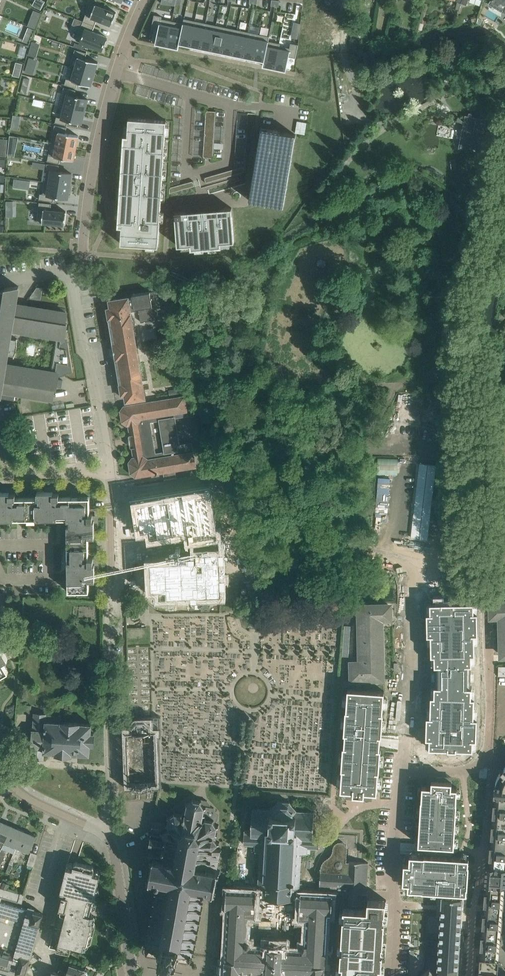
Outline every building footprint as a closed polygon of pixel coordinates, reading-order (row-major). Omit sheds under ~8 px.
[(32,5),(41,9),(45,1),(43,0),(35,0),(32,5)] [(490,4),(503,12),(504,13),(504,0),(492,0),(490,4)] [(91,2),(83,21),(95,25),(97,20),(111,25),(116,12),(91,2)] [(34,10),(31,17),(38,20),(41,12),(34,10)] [(154,15),(151,28),(158,29),(155,43),(167,45),(172,21),(161,19),(162,16),(154,15)] [(172,21),(167,45),(178,47),(184,18),(183,23),(172,21)] [(184,18),(178,47),(179,48),(180,43),(190,45),(195,21),(184,18)] [(83,21),(76,40),(102,50),(103,47),(104,47),(107,40),(106,40),(107,37),(92,31),(95,25),(83,21)] [(195,21),(190,45),(201,47),(206,23),(195,21)] [(206,23),(201,47),(211,49),(216,25),(206,23)] [(216,25),(211,49),(222,52),(227,27),(216,25)] [(227,27),(222,52),(232,54),(237,29),(227,27)] [(237,29),(232,54),(243,56),(248,32),(237,29)] [(248,32),(243,56),(253,58),(258,34),(248,32)] [(258,34),(253,58),(264,60),(263,65),(269,36),(258,34)] [(269,36),(263,65),(274,67),(280,43),(269,41),(269,36)] [(280,43),(274,67),(286,70),(289,56),(295,58),(298,44),(291,43),(290,47),(279,46),(280,43)] [(75,49),(70,67),(95,74),(98,62),(85,58),(87,53),(75,49)] [(29,58),(25,72),(32,74),(33,67),(28,66),(30,58),(29,58)] [(66,79),(65,84),(76,88),(78,82),(91,86),(95,74),(70,67),(72,68),(69,79),(66,79)] [(65,93),(62,105),(85,111),(88,99),(74,95),(76,90),(64,87),(63,93),(65,93)] [(57,116),(55,122),(67,125),(68,119),(82,123),(85,111),(62,105),(62,106),(64,106),(61,118),(57,116)] [(206,110),(203,157),(213,158),(216,111),(206,110)] [(494,131),(496,121),(465,115),(465,116),(466,116),(465,122),(463,120),(460,118),(458,116),(457,120),(465,123),(460,146),(490,146),(489,149),(490,149),(493,135),(504,137),(504,133),(494,131)] [(120,196),(118,225),(122,226),(121,235),(121,243),(146,245),(155,245),(158,246),(160,220),(161,211),(161,199),(162,190),(163,177),(163,168),(164,156),(165,146),(166,120),(129,118),(128,126),(128,135),(124,135),(123,144),(123,153),(122,165),(121,175),(121,187),(120,196)] [(297,121),(295,133),(296,133),(301,134),(305,134),(307,123),(298,121),(297,121)] [(55,125),(51,143),(76,148),(79,136),(65,133),(66,127),(55,125)] [(261,127),(249,200),(284,206),(296,134),(280,132),(281,131),(261,127)] [(10,135),(8,155),(15,156),(18,136),(10,135)] [(51,143),(47,161),(59,163),(61,157),(74,160),(76,148),(51,143)] [(460,155),(451,156),(452,167),(462,166),(460,155)] [(44,181),(44,182),(70,185),(72,173),(58,171),(59,165),(47,163),(46,169),(48,170),(47,181),(44,181)] [(245,166),(204,177),(206,183),(244,172),(245,166)] [(170,187),(169,194),(195,186),(193,180),(170,187)] [(40,193),(39,199),(53,201),(54,196),(68,198),(70,185),(44,182),(42,194),(40,193)] [(39,202),(37,222),(65,225),(66,211),(51,210),(51,203),(39,202)] [(182,211),(175,212),(175,220),(177,245),(182,245),(191,244),(191,248),(195,248),(204,247),(208,247),(217,246),(221,246),(221,242),(230,241),(234,241),(232,208),(225,208),(225,213),(182,216),(182,211)] [(325,261),(321,259),(319,260),(317,262),(318,265),(322,267),(325,266),(327,264),(325,261)] [(64,338),(67,323),(64,323),(66,312),(22,305),(16,304),(16,303),(15,303),(15,304),(12,303),(14,294),(17,295),(19,286),(5,288),(5,289),(5,291),(0,292),(0,395),(0,397),(15,400),(16,393),(52,399),(54,388),(56,388),(59,373),(64,372),(64,373),(73,372),(68,342),(61,341),(62,338),(64,338)] [(41,299),(42,292),(43,288),(37,287),(30,296),(30,298),(41,299)] [(111,307),(107,308),(108,309),(109,316),(109,318),(110,317),(114,343),(110,344),(111,349),(112,354),(113,359),(116,358),(121,384),(120,384),(121,385),(122,392),(122,394),(125,393),(127,401),(136,399),(145,397),(143,386),(143,385),(131,314),(131,311),(135,311),(135,309),(138,308),(140,322),(159,319),(156,305),(170,303),(167,289),(132,294),(132,297),(128,298),(128,297),(109,300),(111,307)] [(194,447),(193,447),(192,442),(180,444),(176,417),(188,415),(185,396),(124,406),(121,411),(123,421),(127,425),(129,425),(130,434),(130,435),(129,435),(129,436),(130,446),(130,447),(131,447),(132,447),(134,457),(133,457),(129,462),(131,473),(136,476),(163,472),(164,479),(177,477),(176,470),(196,467),(193,451),(194,450),(194,447)] [(69,497),(59,497),(59,492),(56,492),(56,487),(46,488),(46,491),(37,491),(37,497),(16,497),(16,493),(12,493),(12,488),(3,488),(3,491),(0,491),(0,519),(17,518),(17,520),(27,520),(27,515),(36,515),(36,518),(61,518),(61,519),(70,519),(69,497)] [(206,490),(136,502),(141,530),(150,528),(151,537),(188,530),(189,538),(195,537),(197,550),(196,550),(196,558),(150,560),(152,588),(159,588),(160,595),(222,592),(220,551),(221,551),(217,531),(213,531),(206,490)] [(90,514),(90,509),(89,497),(69,497),(70,519),(70,524),(67,524),(67,538),(71,538),(71,556),(68,556),(68,581),(66,581),(67,591),(89,590),(89,579),(95,579),(95,570),(98,570),(98,561),(93,561),(93,557),(89,557),(88,536),(95,536),(94,527),(98,527),(98,517),(93,517),(93,514),(90,514)] [(426,726),(426,738),(429,738),(429,746),(429,748),(436,748),(441,748),(444,748),(444,752),(458,753),(460,753),(460,749),(473,749),(473,739),(475,739),(477,739),(477,717),(474,717),(475,697),(471,697),(472,686),(471,686),(468,686),(468,675),(468,664),(471,664),(472,664),(472,654),(475,654),(475,633),(478,633),(477,611),(476,611),(474,611),(474,605),(474,601),(470,602),(466,602),(432,602),(430,602),(430,604),(430,609),(430,612),(427,612),(427,635),(431,634),(431,655),(434,655),(435,665),(435,679),(435,685),(434,685),(434,696),(431,695),(430,716),(427,716),(427,717),(426,726)] [(492,615),(501,615),(502,655),(504,655),(504,602),(491,603),(492,615)] [(383,678),(381,618),(390,618),(390,605),(359,606),(361,663),(352,663),(352,679),(383,678)] [(8,671),(3,662),(8,659),(3,651),(6,649),(1,641),(0,642),(0,676),(8,671)] [(342,768),(341,790),(347,790),(347,797),(371,799),(372,792),(377,792),(381,748),(374,747),(375,735),(382,735),(384,712),(383,712),(384,691),(361,689),(356,689),(348,688),(346,709),(344,733),(345,733),(344,745),(343,745),(341,768),(342,768)] [(31,757),(44,758),(44,751),(56,752),(55,753),(72,754),(72,753),(90,754),(90,744),(93,745),(94,733),(91,733),(92,724),(61,722),(61,715),(34,713),(31,757)] [(498,718),(495,760),(493,786),(492,787),(491,787),(490,788),(490,789),(490,790),(490,791),(491,792),(492,792),(492,794),(490,816),(493,816),(493,817),(493,822),(492,822),(491,838),(491,844),(489,865),(486,865),(485,883),(486,883),(486,890),(485,890),(484,906),(484,912),(482,927),(483,927),(482,933),(481,949),(480,956),(479,964),(480,964),(479,969),(478,975),(504,975),(504,968),(501,963),(500,962),(499,961),(499,959),(499,957),(499,951),(500,951),(501,935),(501,929),(503,913),(502,913),(503,907),(504,892),(504,885),(504,715),(498,718)] [(158,783),(158,773),(158,772),(157,772),(157,763),(157,761),(156,761),(156,753),(157,753),(157,751),(156,751),(156,743),(157,743),(157,742),(156,742),(155,733),(156,733),(156,732),(157,732),(157,721),(146,721),(146,720),(137,720),(136,720),(136,722),(133,726),(127,726),(127,732),(126,732),(126,733),(127,733),(129,782),(128,782),(128,784),(158,783)] [(421,799),(418,844),(454,846),(455,846),(457,801),(456,801),(457,787),(452,787),(452,781),(451,781),(451,777),(428,775),(427,785),(422,785),(421,799)] [(194,955),(194,954),(205,892),(210,893),(213,893),(213,891),(214,891),(214,890),(217,891),(220,870),(217,870),(220,850),(222,850),(221,849),(221,848),(220,848),(220,849),(212,848),(220,843),(220,842),(217,833),(219,826),(219,825),(217,825),(214,821),(217,819),(219,813),(214,807),(210,807),(210,804),(207,800),(193,798),(186,802),(186,803),(184,810),(182,812),(175,811),(174,811),(168,815),(167,816),(169,817),(167,822),(164,821),(163,823),(154,822),(154,821),(153,820),(153,821),(152,821),(146,858),(147,859),(149,860),(150,860),(146,878),(149,879),(150,879),(149,882),(152,882),(152,883),(156,884),(145,946),(147,946),(147,947),(147,949),(148,949),(148,947),(159,949),(160,951),(161,951),(161,955),(157,954),(157,956),(160,957),(160,960),(175,963),(176,959),(179,960),(180,958),(176,958),(177,952),(190,955),(190,957),(191,957),(191,955),(192,955),(194,955)] [(244,830),(243,844),(253,844),(253,851),(261,852),(259,880),(257,879),(256,885),(256,890),(263,890),(263,897),(292,899),(293,892),(300,892),(300,888),(301,888),(301,883),(300,883),(301,858),(302,853),(309,854),(310,848),(316,848),(319,848),(320,835),(315,834),(313,833),(313,830),(314,817),(316,817),(316,816),(314,816),(314,812),(309,812),(309,809),(307,809),(307,812),(303,811),(303,809),(302,809),(301,811),(295,811),(297,810),(299,809),(298,808),(296,809),(289,803),(291,801),(290,800),(288,802),(280,801),(279,799),(278,800),(279,802),(271,808),(269,807),(268,809),(270,809),(270,810),(264,810),(264,807),(263,807),(262,809),(252,809),(251,830),(249,830),(245,830),(244,830)] [(12,825),(0,820),(0,846),(2,847),(12,825)] [(24,830),(12,825),(2,847),(0,852),(0,860),(2,861),(7,850),(14,853),(24,830)] [(17,861),(22,849),(29,852),(36,836),(24,830),(14,853),(7,870),(10,871),(14,860),(17,861)] [(320,871),(319,889),(333,890),(333,895),(347,896),(347,903),(365,905),(366,898),(366,892),(366,890),(368,862),(361,861),(359,861),(349,861),(349,862),(345,862),(345,858),(346,849),(346,848),(346,846),(345,845),(344,844),(343,843),(342,842),(340,842),(338,842),(337,843),(335,844),(334,845),(334,846),(333,847),(333,848),(333,850),(332,852),(332,854),(330,855),(329,856),(328,857),(326,859),(324,860),(322,862),(322,865),(321,867),(320,871)] [(33,866),(37,854),(31,852),(27,864),(33,866)] [(404,863),(403,882),(408,883),(408,889),(409,889),(438,890),(467,891),(467,885),(468,863),(468,857),(454,856),(424,855),(410,854),(409,855),(405,855),(404,863)] [(50,947),(63,951),(70,952),(72,946),(86,949),(88,943),(89,943),(92,941),(96,925),(94,922),(93,922),(100,891),(98,888),(97,888),(101,871),(94,870),(95,868),(93,865),(77,861),(74,863),(74,864),(67,863),(60,891),(63,891),(50,947)] [(224,975),(240,975),(240,971),(246,971),(270,972),(277,973),(308,975),(324,975),(325,965),(325,952),(325,951),(327,918),(327,914),(331,914),(333,896),(333,895),(333,890),(319,889),(313,889),(313,888),(301,888),(300,888),(300,892),(299,911),(298,911),(298,916),(299,916),(299,924),(306,924),(305,944),(304,943),(303,943),(302,943),(302,944),(301,944),(301,945),(301,946),(302,947),(303,948),(303,949),(286,948),(286,941),(266,940),(265,946),(248,945),(249,945),(250,944),(250,942),(250,941),(249,940),(248,940),(247,940),(246,941),(247,918),(248,918),(254,918),(254,916),(254,914),(255,914),(256,908),(255,908),(256,890),(256,885),(244,884),(244,882),(233,881),(232,888),(226,888),(225,908),(228,908),(225,959),(225,968),(224,970),(224,975)] [(16,971),(16,972),(25,975),(43,913),(34,911),(35,908),(29,906),(28,909),(17,906),(1,901),(2,897),(18,902),(22,903),(25,894),(21,893),(20,894),(9,891),(8,890),(0,887),(0,966),(16,971)] [(339,975),(381,975),(386,899),(368,898),(367,908),(344,907),(339,975)] [(462,901),(442,900),(442,905),(437,975),(430,967),(421,975),(422,975),(458,975),(462,901)] [(85,971),(85,969),(70,964),(68,972),(59,969),(58,973),(52,971),(51,975),(87,975),(88,973),(87,971),(85,971)]
